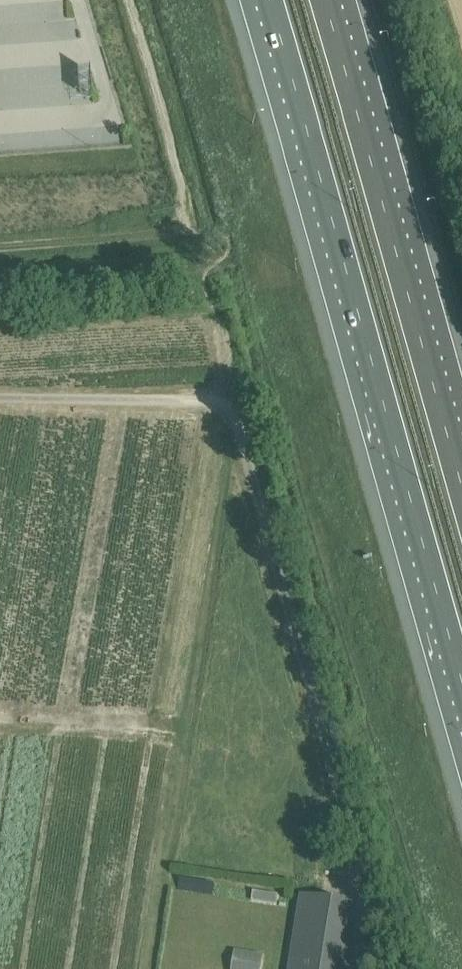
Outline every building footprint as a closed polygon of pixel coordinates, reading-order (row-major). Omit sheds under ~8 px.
[(332,901),(303,898),(291,968),(341,968),(352,903),(332,901)] [(288,904),(280,903),(278,918),(287,919),(288,904)] [(279,962),(262,959),(261,968),(278,968),(279,962)]
